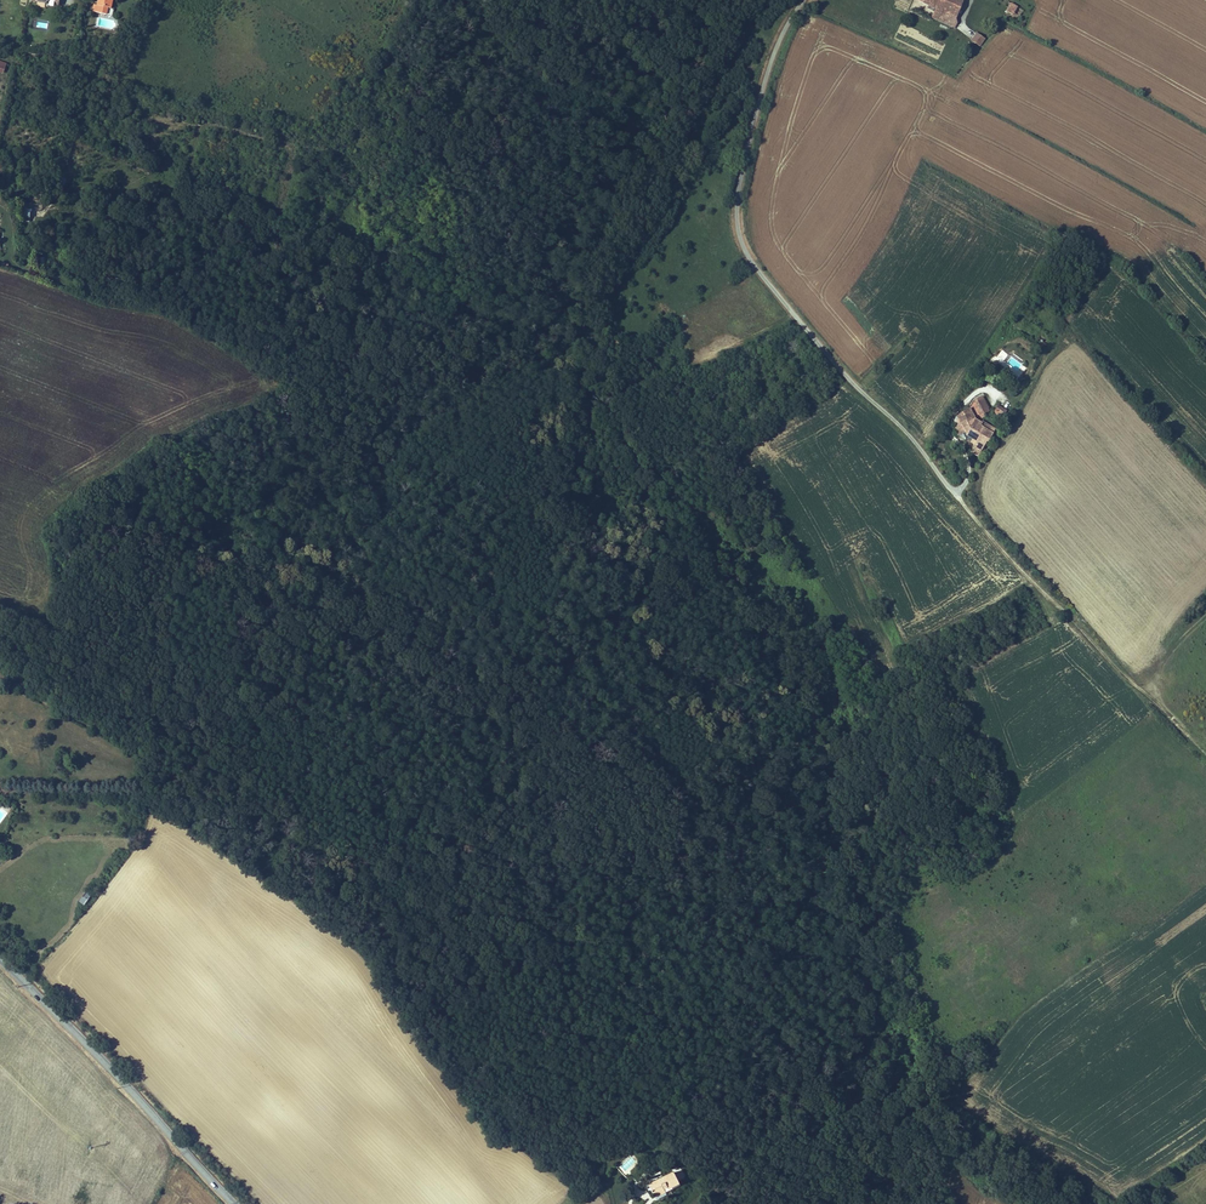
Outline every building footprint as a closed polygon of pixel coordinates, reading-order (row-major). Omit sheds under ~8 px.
[(98,5),(95,5),(93,12),(107,15),(108,8),(111,9),(113,0),(99,0),(98,5)] [(943,11),(955,16),(956,17),(962,4),(960,3),(962,0),(939,0),(936,8),(932,17),(939,20),(943,11)] [(1005,0),(996,0),(994,4),(1013,14),(1017,7),(1005,0)] [(955,29),(957,24),(955,16),(943,11),(939,20),(951,27),(955,29)] [(977,33),(972,40),(980,46),(985,39),(977,33)] [(998,369),(1001,366),(994,360),(991,364),(998,369)] [(962,414),(957,417),(961,423),(966,432),(967,435),(973,438),(971,442),(975,444),(973,449),(979,453),(986,441),(987,441),(992,433),(980,426),(981,424),(975,421),(975,419),(990,411),(982,397),(973,402),(969,408),(962,413),(962,414)] [(1006,413),(1007,410),(997,405),(992,413),(1003,419),(1006,413)] [(994,429),(982,422),(981,424),(980,426),(992,433),(994,429)] [(966,432),(961,423),(954,427),(959,436),(966,432)] [(91,896),(86,892),(79,902),(84,906),(91,896)] [(673,1173),(649,1185),(655,1198),(666,1193),(665,1191),(679,1184),(673,1173)]
